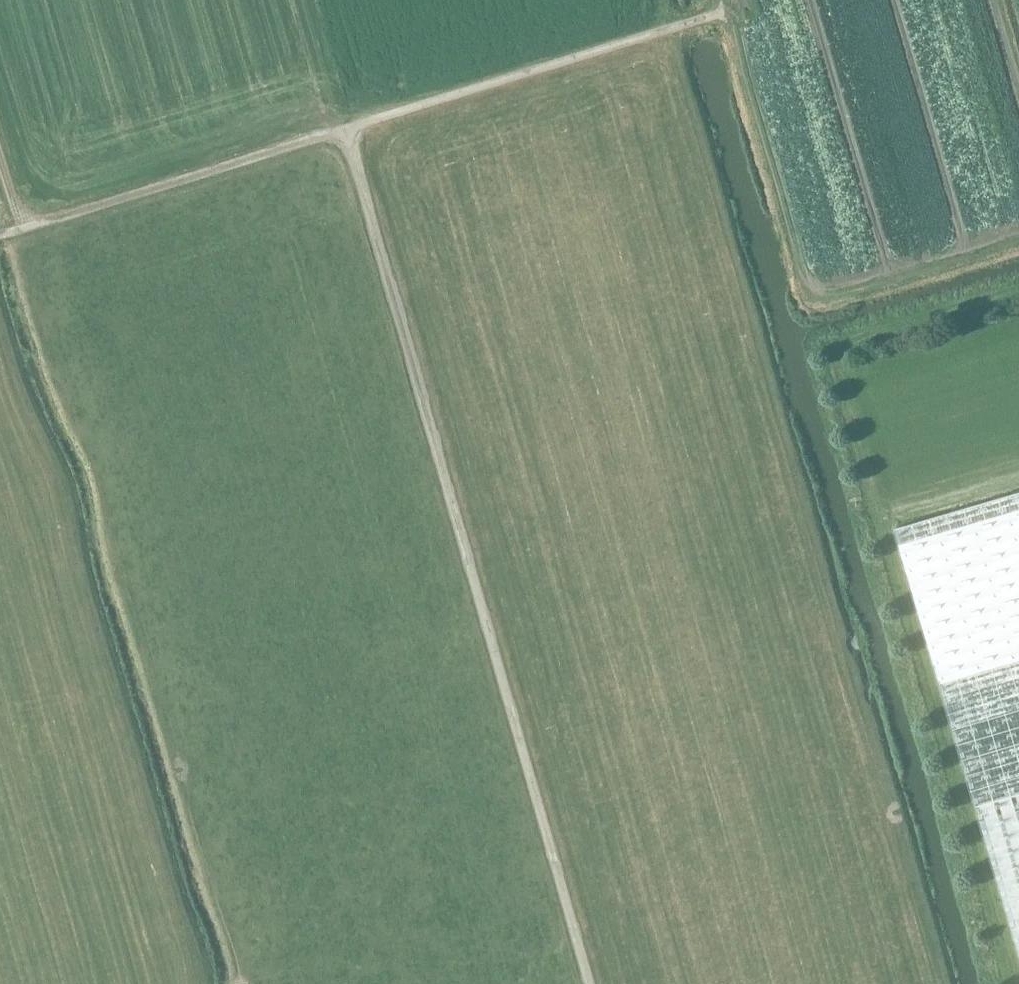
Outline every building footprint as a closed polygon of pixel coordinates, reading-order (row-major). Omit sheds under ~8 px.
[(894,528),(1018,953),(1018,491),(894,528)]
